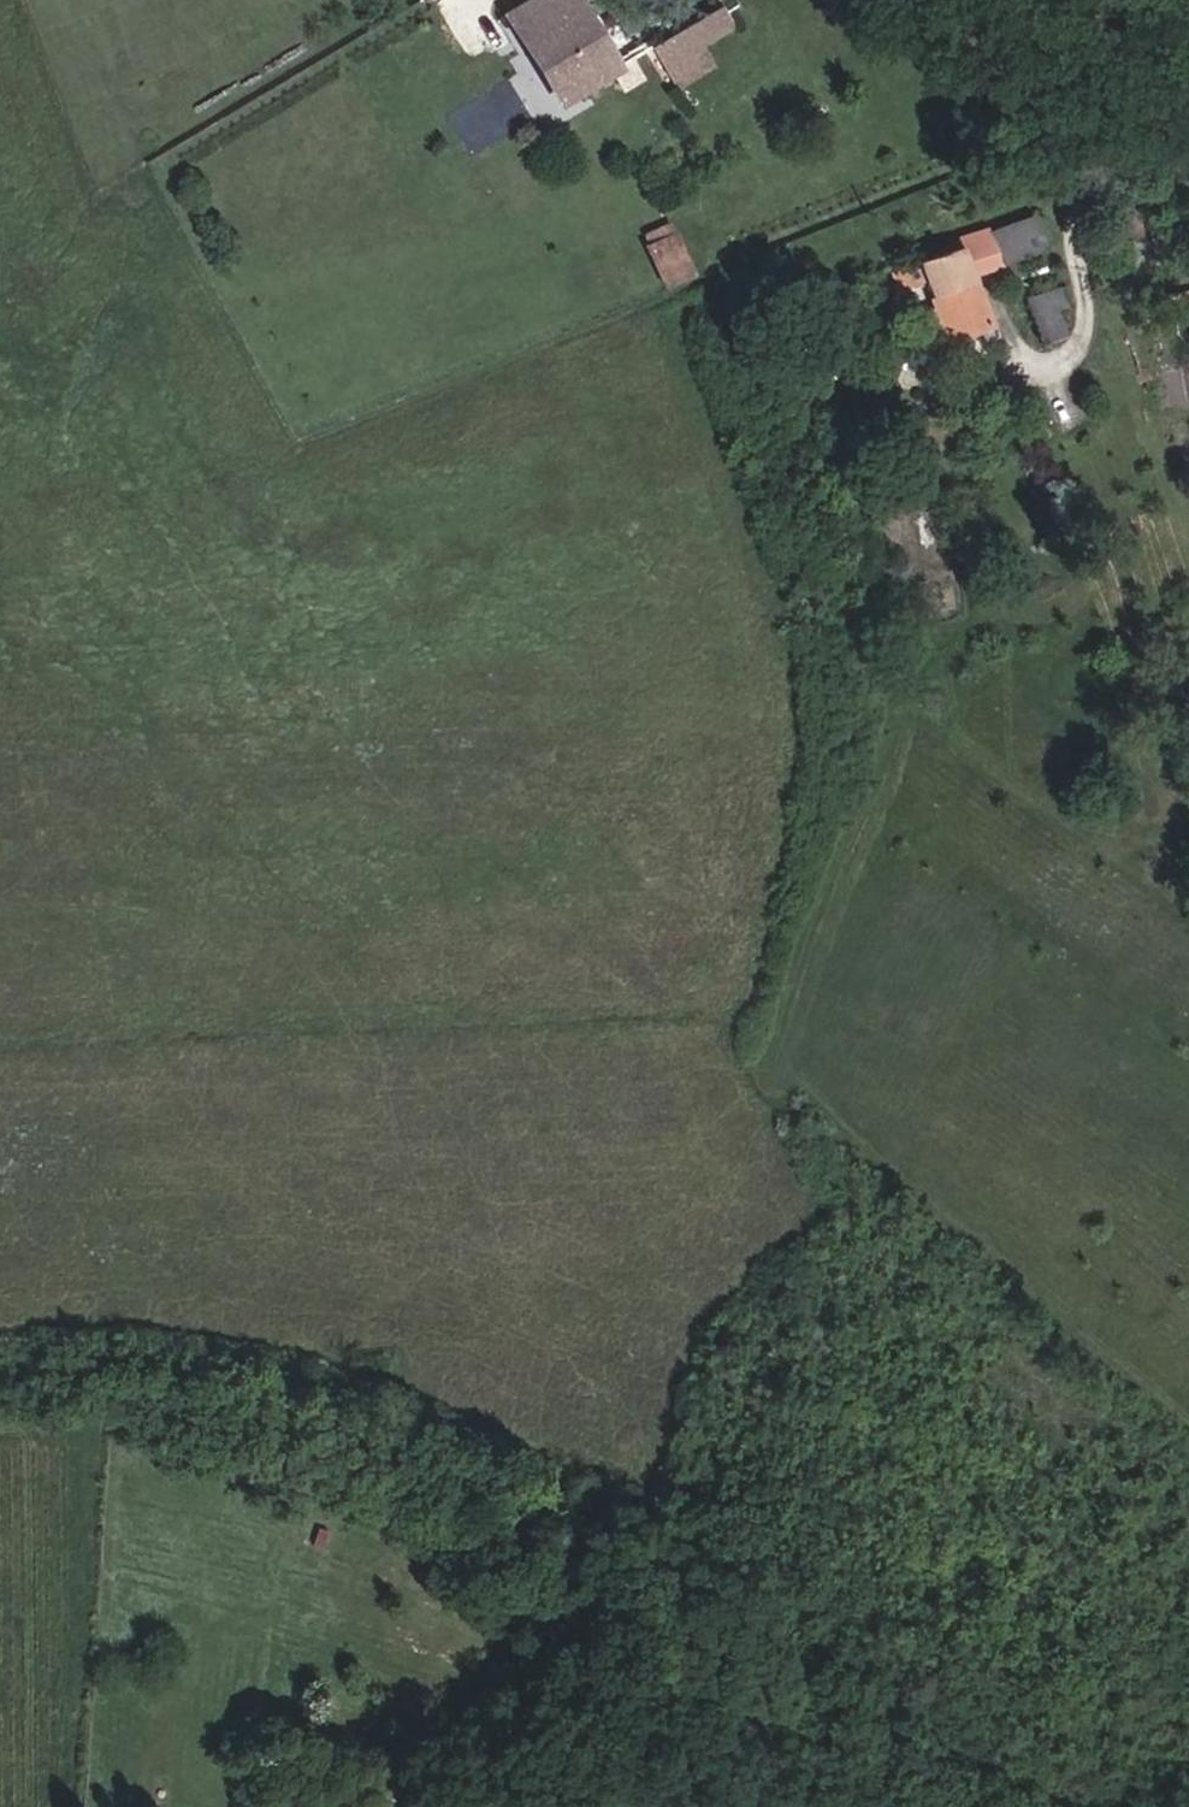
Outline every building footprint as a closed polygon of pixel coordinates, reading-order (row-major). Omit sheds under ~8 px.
[(615,68),(574,0),(533,0),(508,15),(561,99),(615,68)] [(689,23),(696,34),(729,14),(722,3),(689,23)] [(651,45),(663,65),(702,43),(696,34),(689,23),(651,45)] [(1125,235),(1144,228),(1133,200),(1115,207),(1125,235)] [(990,320),(969,270),(1043,246),(1033,217),(990,233),(987,227),(954,238),(957,246),(917,261),(946,335),(990,320)] [(656,274),(689,263),(678,232),(644,244),(656,274)] [(1065,336),(1057,310),(1095,297),(1089,275),(1024,296),(1039,343),(1065,336)]
